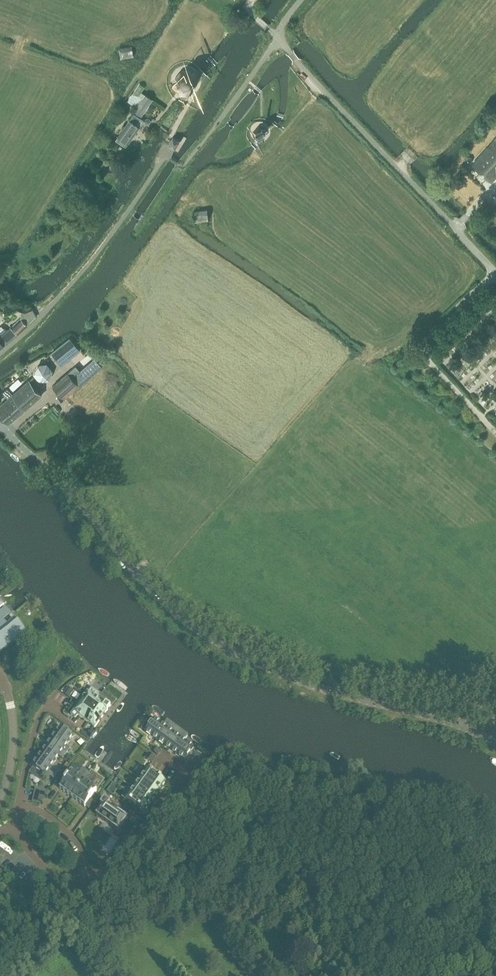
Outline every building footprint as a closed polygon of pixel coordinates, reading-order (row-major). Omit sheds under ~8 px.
[(132,55),(129,46),(116,49),(119,58),(132,55)] [(177,86),(184,91),(192,90),(196,83),(195,75),(188,70),(181,72),(176,78),(177,86)] [(141,116),(152,98),(144,93),(133,111),(141,116)] [(109,135),(126,146),(139,126),(135,124),(138,119),(132,115),(123,129),(116,125),(109,135)] [(268,131),(263,127),(260,125),(253,133),(261,139),(268,131)] [(173,137),(168,145),(175,149),(177,145),(179,140),(173,137)] [(492,181),(495,176),(495,139),(473,164),(492,181)] [(472,160),(470,156),(466,155),(463,158),(464,162),(469,163),(472,160)] [(194,211),(196,222),(209,220),(208,209),(194,211)] [(17,335),(37,319),(33,312),(26,315),(10,327),(6,331),(4,328),(0,331),(0,335),(0,348),(2,346),(17,335)] [(80,350),(70,338),(51,353),(61,365),(80,350)] [(89,353),(68,373),(80,386),(101,367),(89,353)] [(36,365),(33,374),(39,382),(50,381),(53,372),(47,363),(36,365)] [(64,400),(80,386),(68,373),(52,386),(64,400)] [(13,393),(26,409),(41,395),(29,380),(13,393)] [(13,393),(12,394),(7,388),(2,392),(8,398),(0,404),(0,414),(8,424),(26,409),(13,393)] [(0,613),(0,632),(0,650),(1,652),(8,647),(18,640),(15,637),(23,631),(20,628),(21,627),(18,623),(17,624),(15,621),(7,627),(3,621),(10,615),(6,609),(0,613)] [(84,720),(101,695),(95,690),(92,694),(88,691),(70,715),(75,719),(78,716),(84,720)] [(108,700),(101,695),(84,720),(95,728),(107,711),(110,707),(106,704),(108,700)] [(164,746),(177,728),(167,721),(163,726),(154,719),(144,732),(164,746)] [(73,736),(60,727),(46,747),(63,759),(70,749),(66,746),(73,736)] [(187,736),(177,728),(164,746),(184,761),(193,748),(184,741),(187,736)] [(59,756),(46,747),(32,767),(45,776),(46,774),(53,779),(58,772),(51,767),(59,756)] [(188,759),(184,765),(193,771),(197,766),(188,759)] [(143,767),(136,777),(159,793),(166,783),(143,767)] [(72,798),(89,774),(82,769),(77,777),(71,773),(67,771),(60,781),(64,783),(60,789),(72,798)] [(96,779),(89,774),(72,798),(85,807),(85,806),(89,809),(94,802),(90,799),(97,791),(91,787),(96,779)] [(119,774),(116,778),(123,783),(125,779),(119,774)] [(136,777),(129,787),(151,803),(159,793),(136,777)] [(116,778),(113,781),(120,786),(123,783),(116,778)] [(151,803),(129,787),(122,797),(144,813),(151,803)] [(110,804),(104,800),(100,806),(102,807),(96,815),(118,831),(127,819),(109,805),(110,804)]
